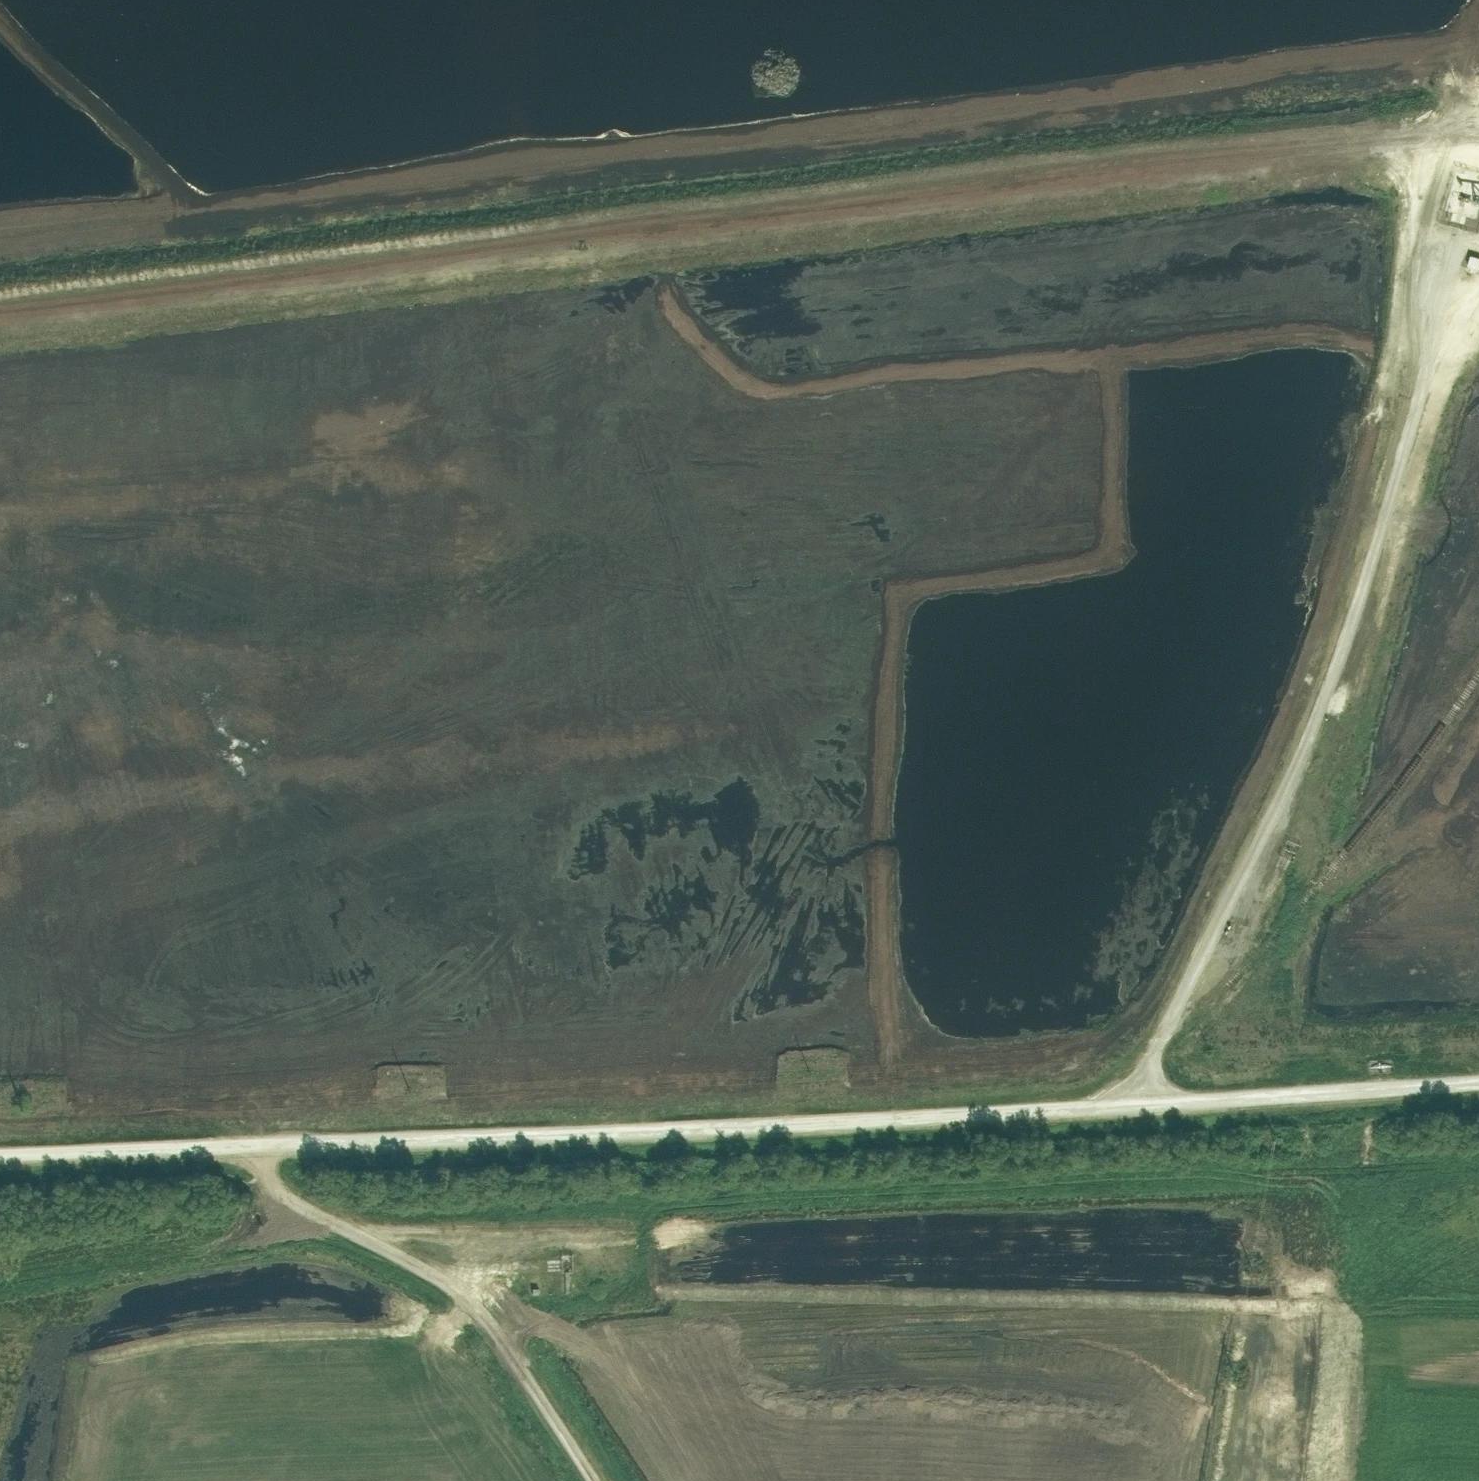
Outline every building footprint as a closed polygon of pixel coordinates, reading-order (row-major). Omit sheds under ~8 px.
[(1477,220),(1478,208),(1478,195),(1453,191),(1450,216),(1477,220)]
